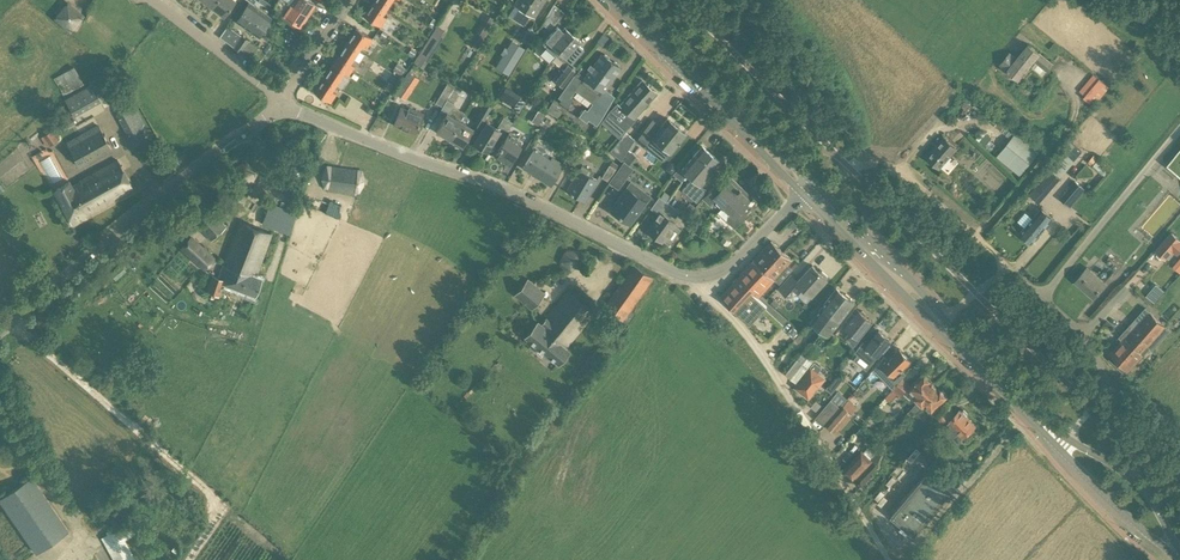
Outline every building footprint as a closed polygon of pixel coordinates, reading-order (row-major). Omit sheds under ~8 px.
[(235,0),(234,0),(215,0),(211,6),(223,16),(235,0)] [(263,5),(256,0),(255,0),(253,3),(261,8),(263,5)] [(307,15),(286,0),(279,0),(278,2),(275,7),(301,24),(307,15)] [(309,0),(286,0),(307,15),(315,4),(309,0)] [(386,17),(381,14),(386,6),(376,0),(374,0),(364,15),(380,26),(386,17)] [(544,0),(516,0),(514,3),(534,16),(544,0)] [(258,35),(270,17),(248,2),(236,20),(258,35)] [(70,30),(82,15),(68,3),(55,18),(70,30)] [(549,29),(564,12),(554,4),(542,22),(549,29)] [(432,27),(437,19),(429,14),(424,22),(432,27)] [(413,62),(423,68),(447,32),(437,25),(413,62)] [(561,29),(557,25),(542,42),(549,48),(555,54),(573,34),(564,26),(561,29)] [(240,36),(227,27),(220,36),(233,46),(240,52),(249,41),(241,35),(240,36)] [(366,47),(372,38),(356,27),(345,43),(357,51),(361,44),(366,47)] [(477,49),(488,30),(484,28),(473,47),(477,49)] [(608,36),(602,33),(596,41),(601,45),(608,36)] [(573,34),(555,54),(562,60),(566,57),(570,60),(582,47),(578,43),(580,40),(573,34)] [(511,40),(494,67),(508,76),(525,49),(511,40)] [(1057,54),(1062,49),(1054,42),(1050,48),(1057,54)] [(351,70),(354,65),(349,62),(357,51),(345,43),(335,59),(351,70)] [(1051,64),(1027,44),(1015,59),(1009,53),(999,65),(1017,79),(1033,60),(1045,71),(1051,64)] [(250,57),(255,60),(262,50),(257,47),(250,57)] [(572,99),(569,97),(575,90),(592,103),(587,110),(585,109),(579,116),(586,122),(588,119),(596,125),(600,121),(614,96),(610,93),(608,95),(602,90),(620,67),(618,65),(618,63),(614,60),(612,61),(609,58),(609,57),(605,53),(603,54),(601,53),(593,65),(589,62),(581,74),(576,71),(558,96),(561,98),(559,101),(566,107),(572,99)] [(133,59),(124,70),(134,78),(138,72),(134,69),(139,63),(133,59)] [(348,74),(351,70),(335,59),(324,75),(336,82),(343,71),(348,74)] [(406,68),(397,62),(394,68),(402,74),(406,68)] [(562,86),(577,68),(569,62),(555,81),(562,86)] [(286,69),(280,65),(277,69),(283,73),(286,69)] [(81,79),(74,66),(53,78),(63,95),(84,83),(82,78),(81,79)] [(408,72),(408,71),(394,92),(405,99),(419,79),(413,74),(416,70),(412,67),(408,72)] [(192,73),(189,76),(197,82),(200,78),(192,73)] [(1098,78),(1093,74),(1079,90),(1084,95),(1083,97),(1093,106),(1109,87),(1099,78),(1098,78)] [(330,101),(336,92),(331,89),(336,82),(324,75),(314,91),(330,101)] [(633,117),(656,92),(641,79),(619,104),(617,102),(607,113),(624,129),(634,118),(633,117)] [(389,82),(385,88),(390,91),(394,85),(389,82)] [(442,107),(447,99),(454,86),(448,82),(436,103),(442,107)] [(622,82),(617,90),(621,92),(626,85),(622,82)] [(91,86),(66,100),(74,114),(99,100),(95,93),(100,90),(96,84),(91,86)] [(454,86),(447,99),(454,103),(460,93),(462,89),(455,84),(454,86)] [(519,97),(513,108),(518,111),(525,101),(519,97)] [(503,98),(501,102),(512,109),(513,108),(514,105),(503,98)] [(491,105),(485,101),(472,123),(479,126),(491,105)] [(450,137),(459,120),(464,112),(451,104),(447,112),(446,112),(436,129),(450,137)] [(553,115),(558,107),(553,104),(548,112),(553,115)] [(136,147),(152,138),(134,105),(118,113),(136,147)] [(538,124),(547,109),(540,105),(531,120),(538,124)] [(415,132),(422,112),(409,107),(408,109),(400,106),(393,123),(395,124),(395,125),(399,127),(400,126),(415,132)] [(155,112),(147,116),(149,121),(158,116),(155,112)] [(502,136),(512,121),(503,116),(496,127),(486,121),(474,141),(487,149),(497,132),(502,136)] [(685,132),(666,117),(660,126),(651,120),(635,140),(644,147),(652,137),(670,151),(685,132)] [(462,144),(472,127),(459,120),(450,137),(462,144)] [(81,166),(112,149),(99,125),(67,142),(81,166)] [(49,145),(58,139),(51,129),(43,135),(49,145)] [(508,163),(522,140),(508,132),(494,154),(508,163)] [(621,160),(630,146),(634,139),(626,132),(610,150),(621,160)] [(1017,133),(997,157),(1019,175),(1039,151),(1017,133)] [(938,167),(955,146),(944,137),(927,158),(938,167)] [(573,166),(583,150),(574,144),(564,161),(573,166)] [(692,172),(709,152),(701,145),(681,168),(687,174),(689,170),(692,172)] [(550,159),(534,150),(523,166),(551,183),(563,163),(552,156),(550,159)] [(626,157),(624,160),(624,161),(632,167),(639,157),(630,150),(625,157),(626,157)] [(699,184),(719,160),(709,152),(692,172),(689,170),(687,174),(692,177),(682,189),(696,201),(706,189),(699,184)] [(1171,163),(1179,171),(1179,152),(1171,163)] [(1098,158),(1091,165),(1097,170),(1103,163),(1098,158)] [(134,189),(118,159),(79,181),(79,182),(72,186),(69,181),(55,189),(72,224),(86,217),(85,215),(134,189)] [(634,168),(632,167),(624,161),(608,182),(618,189),(634,168)] [(584,200),(596,179),(589,174),(591,170),(582,164),(567,189),(584,200)] [(609,164),(601,177),(608,181),(616,168),(609,164)] [(359,191),(363,184),(364,177),(362,170),(327,165),(324,172),(323,179),(324,187),(359,191)] [(666,170),(672,175),(676,169),(670,165),(666,170)] [(1049,169),(1034,186),(1044,194),(1058,177),(1049,169)] [(721,208),(741,187),(730,177),(719,188),(715,184),(702,197),(709,203),(715,197),(717,200),(715,202),(721,208)] [(609,209),(630,225),(652,196),(631,180),(609,209)] [(1069,206),(1084,189),(1074,181),(1059,198),(1069,206)] [(733,226),(746,212),(740,207),(751,196),(741,187),(721,208),(718,212),(733,226)] [(650,207),(658,213),(646,229),(661,241),(666,234),(668,235),(673,229),(670,228),(675,221),(669,217),(671,214),(674,217),(679,211),(666,201),(659,196),(650,207)] [(270,202),(262,223),(289,233),(297,212),(270,202)] [(211,239),(225,226),(205,205),(191,218),(211,239)] [(1025,211),(1017,221),(1024,227),(1019,233),(1024,237),(1024,239),(1027,242),(1029,242),(1031,243),(1052,219),(1040,209),(1032,217),(1025,211)] [(262,278),(255,275),(271,233),(240,221),(219,276),(213,274),(207,290),(209,291),(207,295),(214,298),(215,294),(218,295),(223,283),(255,295),(262,278)] [(694,232),(700,236),(703,232),(697,228),(694,232)] [(1155,249),(1165,258),(1179,241),(1179,240),(1171,232),(1155,249)] [(204,268),(214,257),(190,236),(180,246),(204,268)] [(721,242),(726,246),(729,242),(724,238),(721,242)] [(765,270),(783,251),(771,240),(753,259),(765,270)] [(581,260),(573,247),(560,256),(569,268),(581,260)] [(792,259),(783,251),(765,270),(774,279),(780,284),(793,270),(787,264),(792,259)] [(758,296),(774,279),(765,270),(753,259),(739,275),(749,284),(747,286),(758,296)] [(622,319),(652,277),(652,276),(633,264),(603,306),(622,319)] [(820,272),(812,264),(797,280),(791,274),(779,287),(786,294),(792,287),(798,293),(803,287),(811,295),(827,278),(825,277),(827,275),(822,270),(820,272)] [(1093,297),(1105,283),(1086,267),(1074,281),(1093,297)] [(749,284),(739,275),(720,296),(737,312),(749,323),(768,342),(784,324),(764,306),(766,304),(758,296),(747,286),(749,284)] [(531,308),(544,291),(527,277),(514,294),(531,308)] [(1156,282),(1150,288),(1159,296),(1164,290),(1156,282)] [(796,380),(834,333),(831,331),(840,320),(854,302),(836,287),(822,306),(810,320),(822,330),(814,340),(813,338),(785,372),(796,380)] [(565,346),(594,311),(568,290),(541,323),(537,320),(524,335),(558,363),(569,349),(565,346)] [(1151,349),(1169,329),(1144,307),(1126,328),(1141,341),(1142,340),(1149,347),(1151,349)] [(858,309),(844,327),(851,332),(845,339),(853,346),(863,333),(861,332),(871,320),(865,315),(865,313),(863,311),(860,311),(858,309)] [(1141,341),(1126,328),(1120,334),(1123,337),(1108,353),(1118,362),(1115,365),(1122,371),(1125,368),(1127,371),(1149,347),(1142,340),(1141,341)] [(866,368),(890,339),(878,329),(867,343),(863,340),(857,347),(854,351),(858,354),(854,358),(866,368)] [(880,362),(874,369),(893,389),(903,379),(903,378),(907,374),(903,371),(912,361),(910,359),(899,348),(888,359),(885,356),(880,362)] [(811,368),(796,386),(808,396),(823,377),(818,374),(823,368),(816,361),(811,368)] [(103,377),(108,371),(98,363),(93,369),(103,377)] [(893,389),(892,390),(886,397),(891,401),(897,394),(900,397),(909,388),(915,393),(912,396),(918,401),(935,384),(930,380),(931,377),(927,373),(924,374),(922,372),(910,385),(903,379),(893,389)] [(836,375),(831,382),(837,386),(842,380),(836,375)] [(918,401),(909,410),(913,414),(915,415),(925,404),(931,411),(946,396),(946,395),(946,393),(943,389),(940,389),(935,384),(918,401)] [(824,426),(843,404),(846,399),(837,392),(830,399),(814,417),(824,426)] [(843,404),(824,426),(834,434),(853,413),(843,404)] [(941,415),(932,424),(916,442),(922,448),(942,427),(957,442),(975,425),(975,424),(967,416),(968,414),(964,410),(961,410),(959,408),(947,421),(941,415)] [(909,419),(913,414),(909,410),(904,415),(909,419)] [(864,440),(870,433),(862,426),(856,433),(864,440)] [(916,447),(907,458),(912,461),(921,451),(916,447)] [(861,450),(842,469),(852,479),(871,460),(861,450)] [(872,461),(853,480),(860,486),(870,476),(869,474),(877,466),(872,461)] [(913,534),(952,489),(929,470),(890,515),(913,534)] [(68,529),(31,477),(0,498),(0,501),(36,552),(68,529)] [(141,558),(129,537),(143,529),(138,517),(101,537),(114,559),(137,559),(141,558)]
